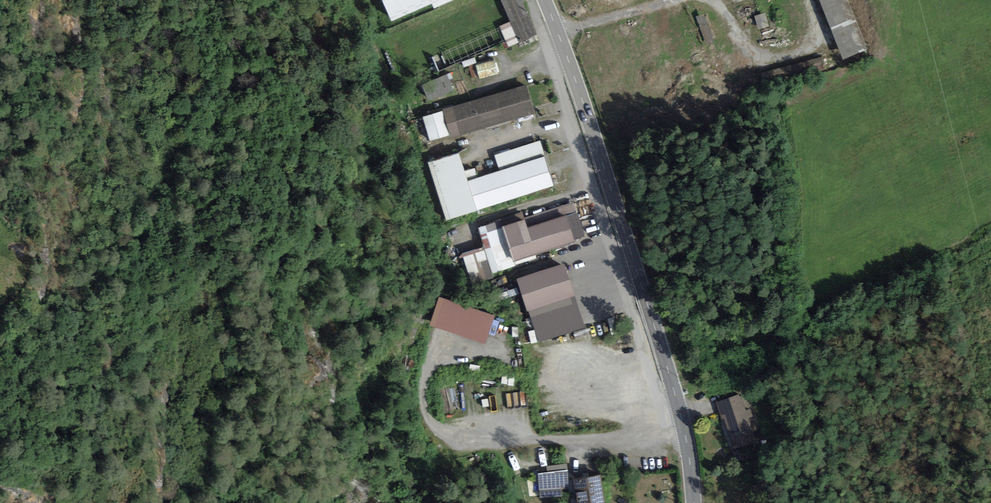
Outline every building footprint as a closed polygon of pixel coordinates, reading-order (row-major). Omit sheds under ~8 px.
[(393,25),(449,0),(382,0),(393,25)] [(502,1),(510,22),(501,25),(508,42),(509,45),(535,34),(521,0),(501,0),(502,1)] [(842,56),(863,50),(849,0),(826,0),(842,56)] [(482,80),(502,74),(497,58),(478,64),(482,80)] [(429,99),(456,88),(450,72),(423,82),(429,99)] [(527,84),(422,114),(430,142),(535,112),(527,84)] [(459,152),(428,162),(446,219),(555,184),(541,140),(495,155),(500,169),(468,179),(459,152)] [(523,212),(479,228),(486,247),(462,255),(471,281),(537,258),(536,254),(577,240),(567,211),(527,225),(523,212)] [(564,262),(517,277),(537,340),(585,324),(564,262)] [(496,314),(440,295),(430,324),(486,343),(496,314)] [(496,318),(492,332),(497,334),(501,320),(496,318)] [(742,395),(716,404),(732,450),(758,441),(749,417),(753,415),(750,408),(746,409),(742,395)] [(568,471),(538,473),(539,497),(562,496),(562,489),(569,489),(568,471)] [(574,479),(578,502),(605,502),(601,475),(574,479)]
